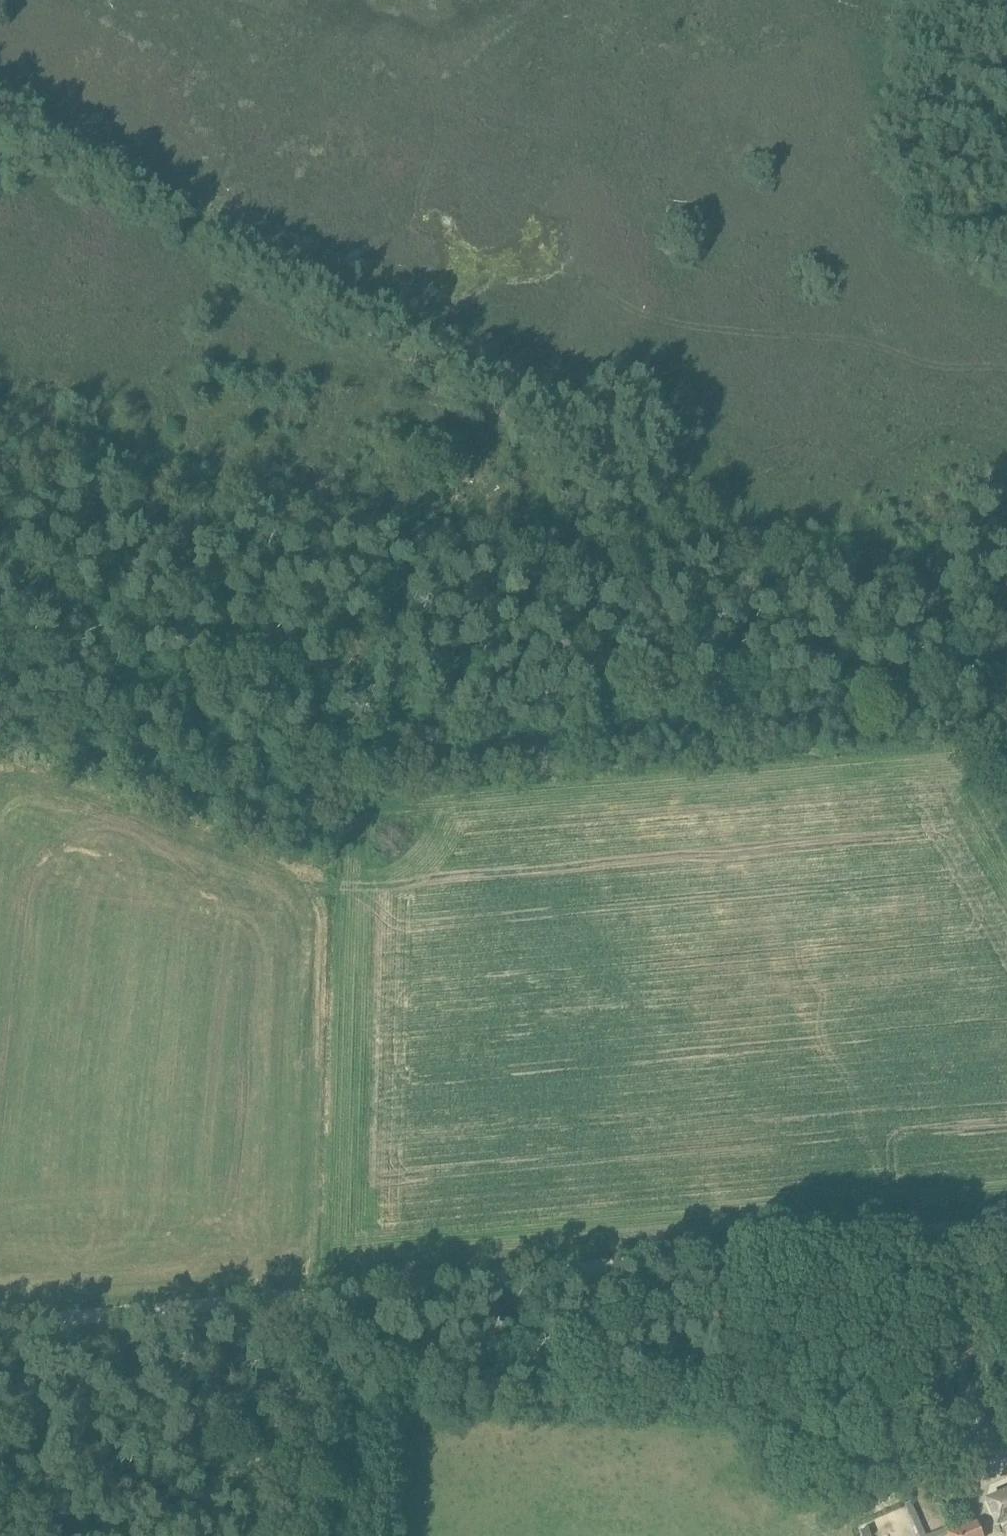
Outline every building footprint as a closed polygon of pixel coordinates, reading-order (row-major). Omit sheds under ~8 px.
[(1000,1525),(1005,1535),(1006,1535),(1006,1492),(985,1501),(996,1526),(1000,1525)] [(949,1532),(947,1533),(948,1535),(983,1535),(977,1521),(949,1532)]
